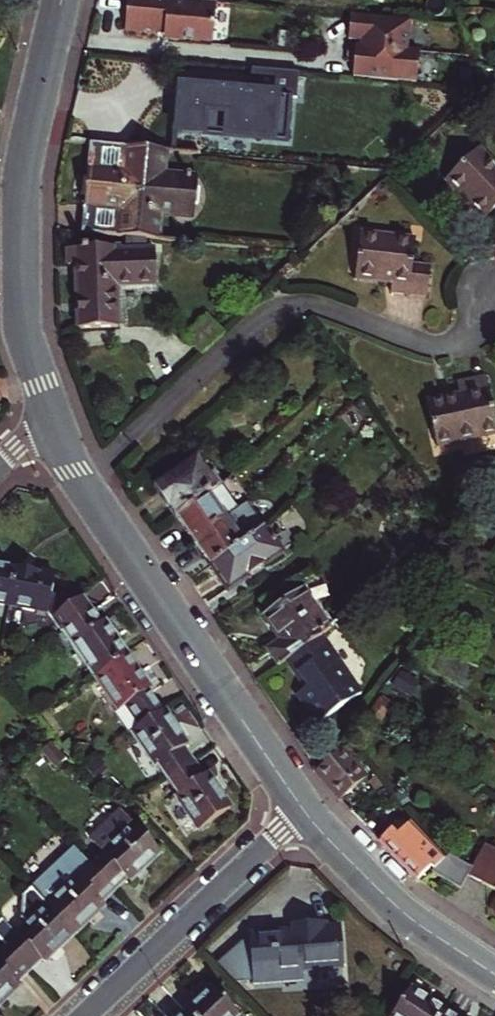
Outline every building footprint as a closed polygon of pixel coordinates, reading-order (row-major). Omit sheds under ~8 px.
[(173,0),(127,0),(124,35),(153,38),(154,30),(169,32),(168,39),(168,43),(211,47),(215,3),(173,0)] [(354,64),(353,79),(441,88),(444,55),(432,54),(435,22),(342,14),(340,40),(352,42),(351,47),(339,46),(338,63),(345,64),(354,64)] [(154,30),(153,38),(163,39),(163,43),(168,43),(168,39),(169,32),(154,30)] [(345,64),(344,78),(353,79),(354,64),(345,64)] [(296,99),(298,74),(251,70),(248,99),(235,98),(236,93),(226,93),(226,90),(218,90),(217,92),(180,89),(176,133),(285,142),(288,99),(296,99)] [(89,146),(84,209),(117,212),(115,238),(155,242),(157,216),(193,220),(197,182),(161,178),(164,153),(89,146)] [(475,151),(442,183),(481,224),(494,211),(494,171),(475,151)] [(164,153),(161,178),(197,182),(200,157),(164,153)] [(81,234),(115,238),(117,212),(84,209),(81,234)] [(155,242),(190,246),(193,220),(157,216),(155,242)] [(413,261),(415,239),(359,234),(355,278),(391,281),(390,291),(428,293),(431,263),(413,261)] [(120,247),(66,249),(66,266),(76,266),(78,329),(116,329),(116,287),(156,286),(155,252),(120,252),(120,247)] [(462,392),(430,398),(439,441),(494,432),(494,408),(489,374),(459,379),(462,392)] [(208,480),(214,476),(218,474),(206,458),(197,464),(208,480)] [(159,490),(177,517),(208,495),(221,486),(214,476),(208,480),(197,464),(159,490)] [(177,517),(194,541),(225,521),(208,495),(177,517)] [(194,541),(211,566),(247,543),(266,524),(249,499),(232,516),(225,521),(194,541)] [(247,543),(211,566),(228,590),(285,552),(266,524),(247,543)] [(0,567),(0,606),(8,607),(15,569),(0,567)] [(15,569),(8,607),(47,615),(61,633),(64,631),(90,614),(80,599),(79,601),(51,596),(54,577),(15,569)] [(273,649),(282,664),(290,659),(318,639),(323,634),(328,630),(302,592),(264,618),(281,644),(273,649)] [(90,614),(64,631),(95,677),(125,656),(104,623),(98,626),(90,614)] [(310,685),(300,692),(321,721),(363,689),(323,634),(318,639),(290,659),(310,685)] [(125,656),(95,677),(132,731),(162,711),(125,656)] [(162,711),(132,731),(165,779),(190,763),(181,748),(186,745),(163,710),(162,711)] [(315,771),(340,800),(366,778),(341,748),(315,771)] [(190,763),(165,779),(199,829),(229,809),(205,774),(200,777),(190,763)] [(101,853),(89,865),(110,887),(122,875),(127,880),(157,851),(119,811),(89,840),(101,853)] [(378,840),(416,879),(430,867),(432,869),(445,858),(411,821),(394,836),(388,830),(378,840)] [(473,869),(448,855),(445,858),(432,869),(428,873),(461,891),(469,876),(494,891),(494,848),(487,844),(473,869)] [(47,904),(72,931),(101,903),(97,899),(110,887),(89,865),(72,847),(30,886),(47,904)] [(47,904),(30,886),(24,892),(22,915),(28,921),(16,932),(0,916),(0,942),(3,945),(24,968),(37,955),(41,960),(72,931),(47,904)] [(289,932),(254,936),(259,985),(305,981),(304,971),(339,968),(335,928),(321,929),(321,924),(288,927),(289,932)] [(0,948),(0,998),(15,984),(12,979),(24,968),(3,945),(0,948)] [(443,1011),(410,989),(391,1015),(440,1015),(443,1011)] [(188,1014),(189,1015),(238,1015),(214,990),(188,1014)]
